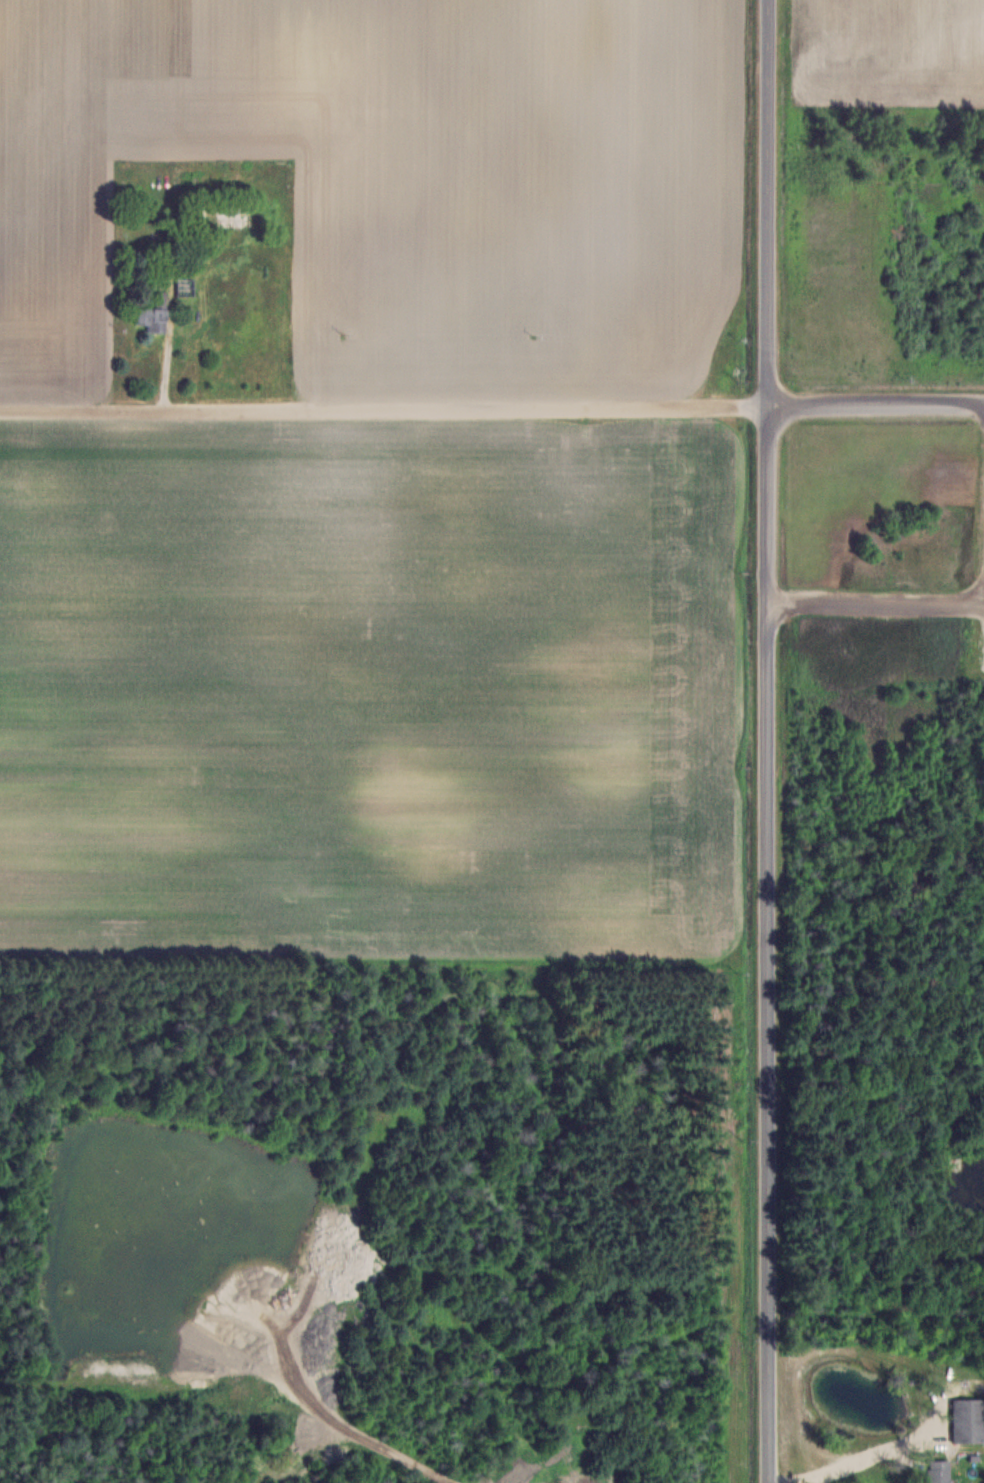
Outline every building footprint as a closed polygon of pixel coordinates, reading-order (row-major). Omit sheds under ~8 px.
[(148,333),(167,333),(167,292),(155,292),(155,308),(137,308),(137,325),(148,325),(148,333)] [(983,1442),(983,1398),(954,1398),(954,1442),(983,1442)] [(950,1465),(928,1465),(928,1482),(950,1482),(950,1465)]
